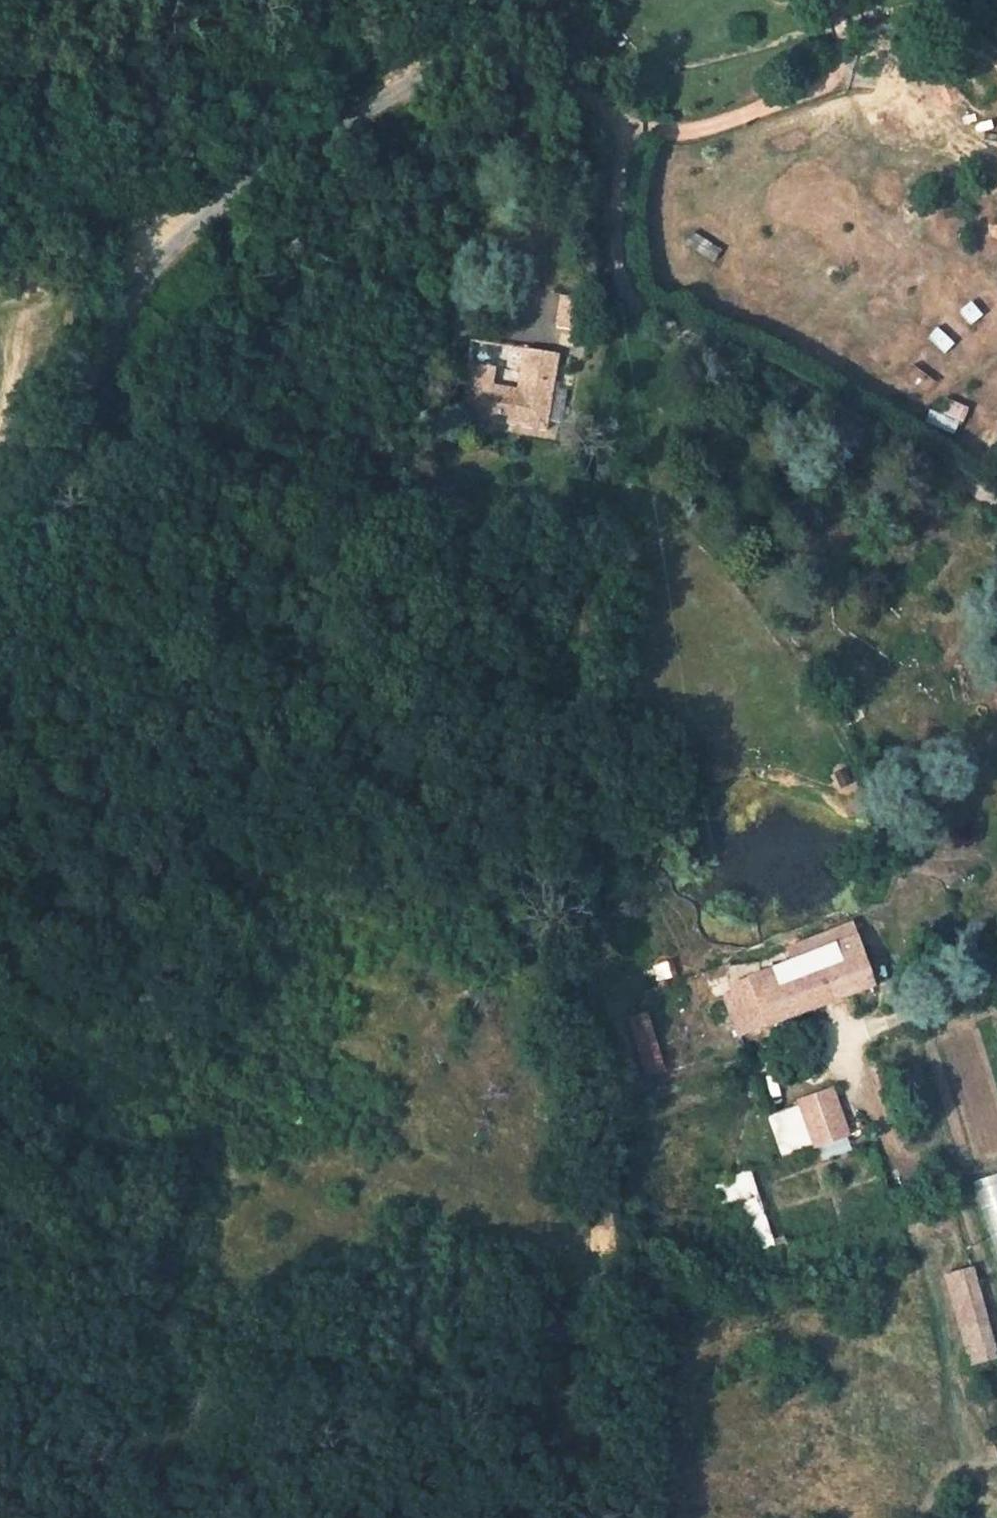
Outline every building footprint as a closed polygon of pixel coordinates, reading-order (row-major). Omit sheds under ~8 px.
[(476,347),(472,373),(500,377),(498,392),(522,396),(528,355),(476,347)] [(498,392),(500,377),(472,373),(464,423),(553,436),(565,361),(528,355),(522,396),(498,392)] [(959,428),(968,409),(947,398),(937,417),(959,428)] [(800,955),(861,934),(857,925),(797,945),(800,955)] [(800,955),(744,974),(748,986),(733,991),(748,1028),(880,981),(861,934),(800,955)] [(657,1061),(674,1056),(654,1002),(636,1009),(657,1061)] [(871,1120),(854,1074),(818,1085),(837,1131),(871,1120)] [(837,1131),(818,1085),(791,1094),(807,1141),(837,1131)] [(740,1163),(741,1168),(748,1187),(770,1247),(792,1240),(802,1237),(798,1226),(788,1229),(761,1158),(740,1163)] [(731,1192),(748,1187),(741,1168),(725,1173),(731,1192)] [(944,1275),(968,1365),(996,1357),(996,1341),(977,1266),(944,1275)]
